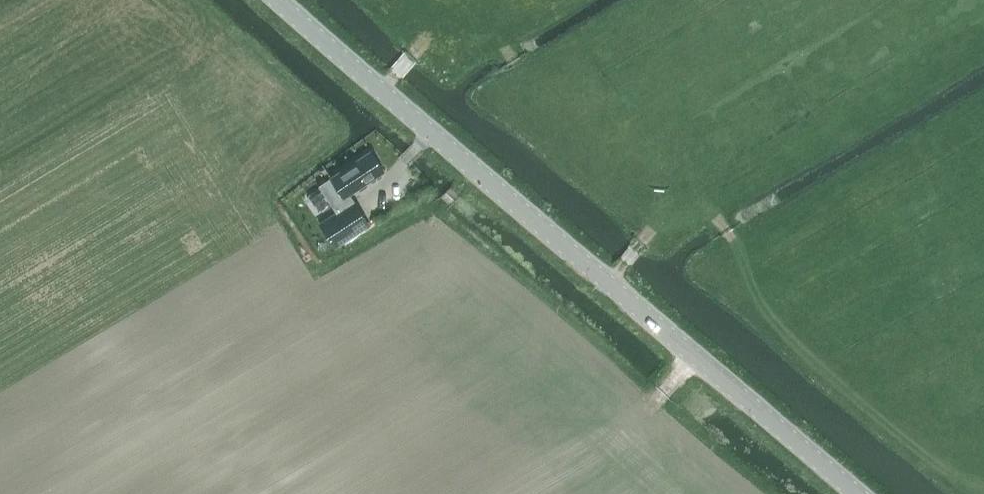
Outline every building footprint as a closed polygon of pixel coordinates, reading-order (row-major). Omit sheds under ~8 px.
[(372,151),(331,178),(344,198),(375,177),(386,170),(372,151)] [(354,201),(334,214),(321,222),(336,246),(369,224),(354,201)]
